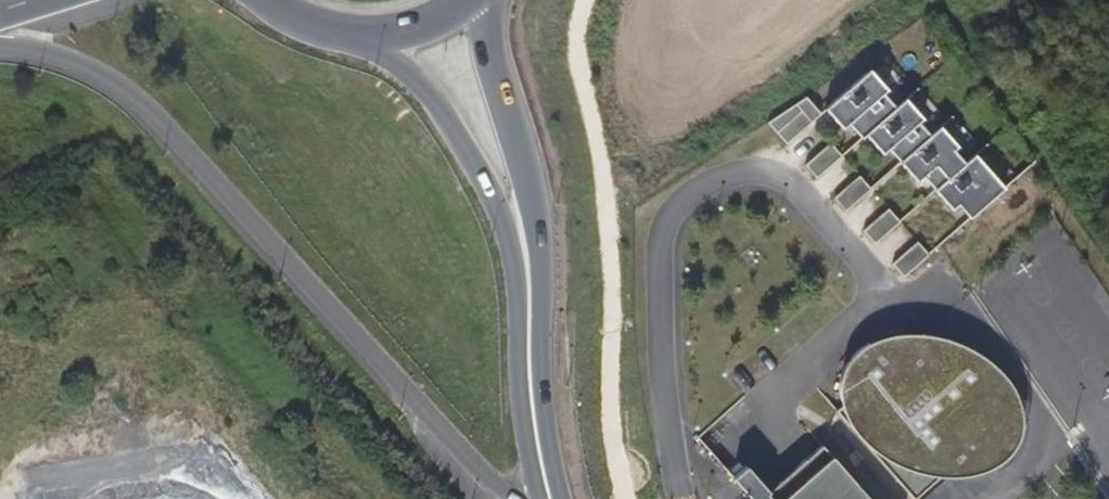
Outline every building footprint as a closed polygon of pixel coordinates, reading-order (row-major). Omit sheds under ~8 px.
[(870,73),(826,111),(844,131),(850,126),(862,140),(866,136),(896,110),(883,96),(887,92),(870,73)] [(768,125),(787,146),(821,116),(807,99),(768,125)] [(905,102),(896,110),(866,136),(884,156),(890,151),(902,163),(931,138),(918,124),(922,121),(905,102)] [(931,138),(902,163),(901,164),(919,184),(925,178),(936,191),(966,165),(954,152),(958,149),(941,129),(931,138)] [(842,158),(831,145),(806,167),(817,180),(842,158)] [(966,165),(936,191),(936,192),(954,212),(960,206),(972,220),(1005,191),(975,157),(966,165)] [(860,177),(835,199),(846,212),(871,190),(860,177)] [(901,223),(889,210),(864,232),(876,245),(901,223)] [(930,256),(918,243),(893,266),(904,279),(930,256)] [(952,339),(933,333),(919,334),(907,335),(897,336),(881,340),(872,343),(865,349),(857,357),(848,368),(843,378),(843,388),(841,405),(835,414),(915,498),(917,498),(942,476),(956,476),(969,474),(980,472),(990,468),(997,464),(1007,457),(1013,452),(1020,441),(1025,430),(1026,420),(1025,407),(1020,393),(1011,380),(1000,368),(990,360),(980,353),(970,347),(962,342),(952,339)] [(817,449),(760,498),(862,498),(817,449)] [(773,487),(767,480),(759,488),(742,470),(729,481),(745,498),(760,498),(773,487)]
